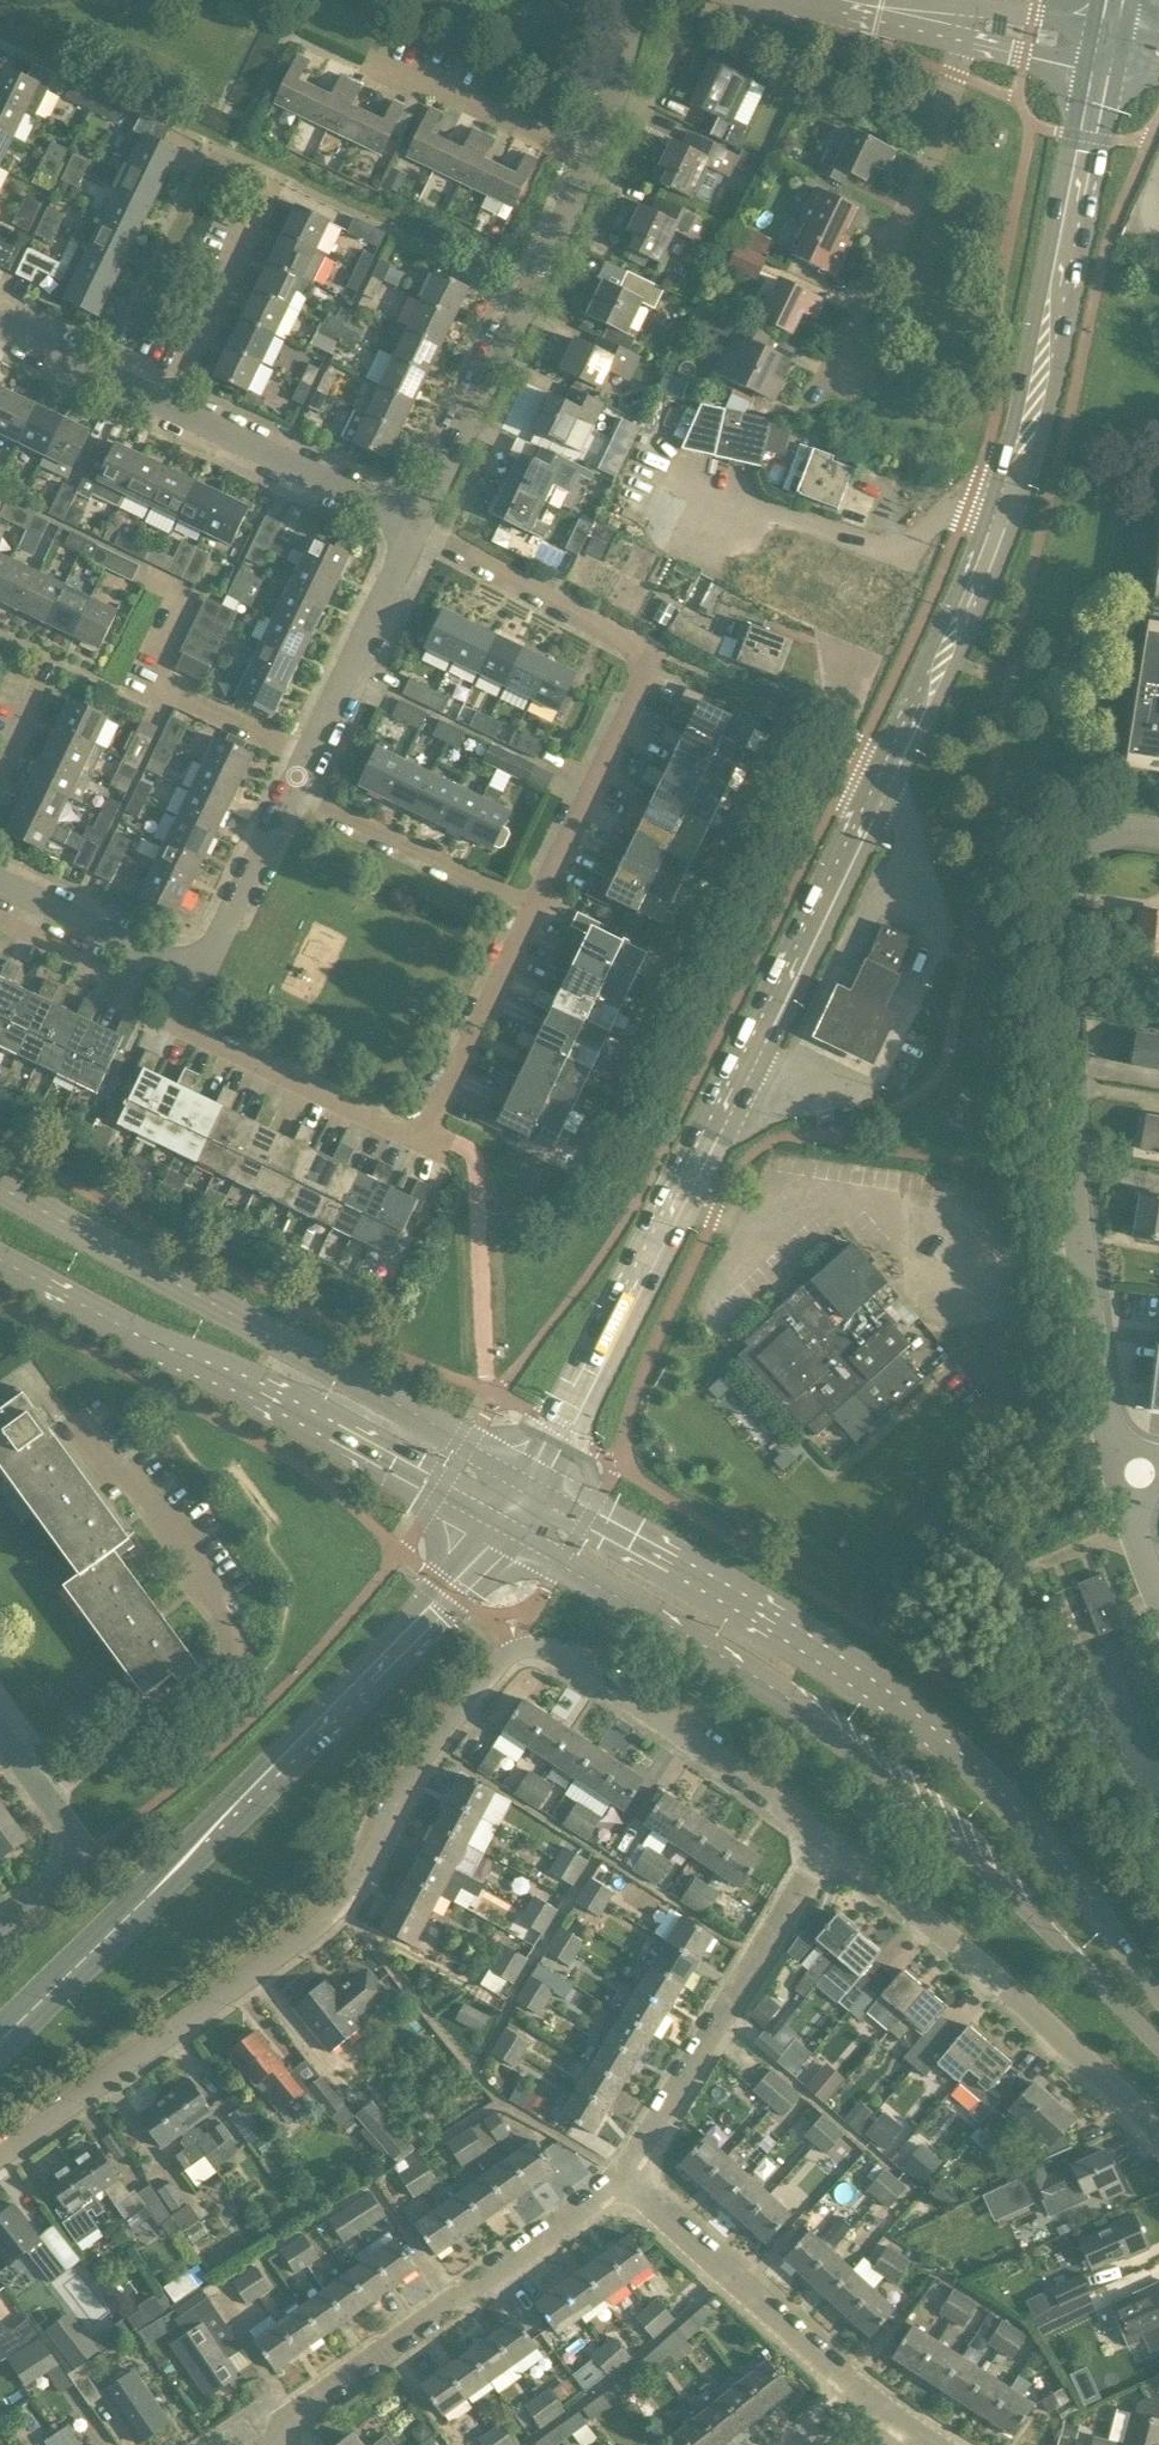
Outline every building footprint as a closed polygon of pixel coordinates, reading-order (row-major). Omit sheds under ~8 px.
[(298,54),(287,75),(274,102),(301,115),(314,88),(298,80),(308,59),(298,54)] [(688,104),(713,116),(705,134),(736,149),(747,127),(733,120),(752,80),(709,60),(688,104)] [(25,113),(35,118),(48,90),(4,69),(0,77),(0,101),(25,113)] [(314,88),(301,115),(327,128),(351,80),(340,75),(330,96),(314,88)] [(351,80),(327,128),(353,141),(366,113),(350,105),(361,85),(351,80)] [(73,82),(65,99),(90,111),(98,94),(73,82)] [(116,124),(124,107),(98,94),(90,111),(116,124)] [(0,101),(0,135),(12,140),(25,113),(0,101)] [(393,101),(383,121),(366,113),(353,141),(380,154),(403,106),(393,101)] [(430,107),(419,128),(406,156),(433,169),(447,141),(430,134),(440,113),(430,107)] [(459,182),(483,134),(472,129),(462,149),(447,141),(433,169),(459,182)] [(872,163),(884,169),(893,151),(850,130),(838,155),(822,148),(811,170),(843,186),(849,172),(864,180),(872,163)] [(178,152),(144,136),(134,131),(120,159),(130,164),(164,181),(178,152)] [(658,167),(667,171),(661,184),(690,198),(706,166),(729,178),(734,166),(739,157),(688,132),(682,144),(671,139),(658,167)] [(486,195),(499,167),(483,159),(493,138),(483,134),(459,182),(486,195)] [(0,135),(0,168),(9,172),(16,157),(6,152),(12,140),(0,135)] [(795,145),(781,139),(775,152),(788,159),(795,145)] [(68,150),(52,142),(45,156),(61,164),(68,150)] [(756,176),(763,161),(742,150),(739,157),(734,166),(756,176)] [(90,161),(75,153),(68,167),(83,175),(90,161)] [(526,154),(516,175),(499,167),(486,195),(513,208),(536,159),(526,154)] [(48,191),(54,177),(61,164),(45,156),(31,183),(48,191)] [(117,191),(151,208),(164,181),(130,164),(117,191)] [(61,180),(77,188),(83,175),(68,167),(61,180)] [(397,195),(402,184),(388,177),(383,188),(397,195)] [(850,242),(841,237),(856,207),(814,187),(799,219),(805,222),(790,254),(834,275),(850,242)] [(151,208),(117,191),(104,218),(138,235),(151,208)] [(41,204),(25,197),(18,210),(34,218),(41,204)] [(627,231),(636,235),(630,248),(659,262),(674,231),(698,242),(708,222),(657,197),(651,209),(640,204),(627,231)] [(282,233),(315,249),(329,220),(296,204),(282,233)] [(64,216),(48,207),(41,221),(57,229),(64,216)] [(12,224),(28,232),(34,218),(18,210),(12,224)] [(80,240),(125,262),(138,235),(104,218),(93,213),(80,240)] [(346,233),(377,248),(384,233),(353,218),(346,233)] [(34,235),(51,243),(57,229),(41,221),(34,235)] [(735,241),(750,249),(754,240),(751,229),(742,225),(735,241)] [(315,249),(282,233),(268,261),(313,283),(326,256),(315,250),(315,249)] [(5,238),(0,235),(0,267),(9,272),(21,245),(5,238)] [(125,262),(80,240),(67,268),(112,289),(125,262)] [(767,259),(737,245),(727,266),(757,280),(767,259)] [(771,259),(785,265),(790,254),(776,248),(771,259)] [(32,283),(38,270),(61,281),(54,295),(64,300),(98,317),(112,289),(67,268),(28,249),(15,275),(32,283)] [(374,256),(363,251),(355,269),(366,274),(374,256)] [(390,264),(380,259),(372,277),(382,282),(390,264)] [(313,283),(268,261),(254,290),(288,306),(295,291),(306,296),(313,283)] [(346,287),(357,292),(366,274),(355,269),(346,287)] [(421,300),(454,317),(468,287),(435,271),(421,300)] [(587,315),(609,326),(622,332),(625,334),(640,303),(654,310),(664,289),(627,271),(619,288),(603,280),(587,315)] [(363,295),(373,300),(382,282),(372,277),(363,295)] [(801,311),(814,317),(822,300),(779,280),(760,319),(790,333),(801,311)] [(288,306),(254,290),(241,318),(274,334),(288,306)] [(407,329),(440,345),(454,317),(421,300),(407,329)] [(336,317),(328,313),(323,323),(341,331),(345,322),(350,312),(341,307),(336,317)] [(274,334),(241,318),(227,346),(261,362),(274,334)] [(363,331),(346,323),(345,322),(341,331),(359,340),(363,331)] [(773,400),(783,381),(770,375),(780,357),(764,349),(770,336),(743,322),(725,360),(717,375),(745,388),(746,386),(773,400)] [(323,323),(319,334),(327,338),(336,342),(341,331),(323,323)] [(616,345),(622,332),(609,326),(603,339),(616,345)] [(393,357),(427,373),(440,345),(407,329),(393,357)] [(341,331),(336,342),(354,350),(359,340),(341,331)] [(593,347),(575,339),(561,369),(600,387),(607,372),(629,382),(641,357),(629,351),(616,345),(603,339),(598,337),(593,347)] [(330,354),(332,349),(336,342),(327,338),(321,350),(324,351),(326,352),(330,354)] [(261,362),(227,346),(213,376),(246,392),(261,362)] [(427,373),(393,357),(379,385),(413,401),(427,373)] [(319,369),(308,364),(300,382),(311,387),(319,369)] [(336,377),(325,372),(317,390),(327,395),(336,377)] [(292,400),(302,405),(311,387),(300,382),(292,400)] [(366,413),(399,429),(413,401),(379,385),(366,413)] [(564,400),(550,393),(533,428),(565,444),(577,419),(594,427),(605,405),(570,387),(564,400)] [(0,388),(0,415),(11,393),(0,388)] [(308,408),(319,413),(327,395),(317,390),(308,408)] [(0,415),(0,434),(19,443),(37,406),(11,393),(0,415)] [(770,420),(700,405),(698,412),(687,407),(674,436),(685,441),(681,449),(761,466),(770,420)] [(37,406),(19,443),(44,455),(45,456),(63,419),(37,406)] [(399,429),(366,413),(356,408),(336,449),(349,455),(355,443),(385,458),(399,429)] [(67,479),(90,432),(63,419),(45,456),(44,455),(39,466),(67,479)] [(633,441),(638,430),(623,422),(617,434),(633,441)] [(834,456),(813,448),(800,443),(783,488),(802,495),(837,508),(853,468),(832,460),(834,456)] [(125,494),(143,458),(116,444),(110,457),(97,450),(77,491),(76,493),(90,500),(92,495),(118,507),(124,494),(125,494)] [(540,446),(534,459),(520,453),(506,483),(545,502),(552,487),(570,496),(579,476),(591,481),(594,473),(540,446)] [(143,458),(125,494),(151,507),(169,470),(143,458)] [(169,470),(151,507),(177,520),(195,483),(169,470)] [(7,494),(23,502),(29,489),(14,481),(7,494)] [(195,483),(177,520),(204,532),(221,496),(195,483)] [(545,502),(506,483),(491,513),(544,538),(550,525),(537,519),(545,502)] [(76,493),(77,491),(63,484),(49,514),(63,521),(76,493)] [(221,496),(204,532),(230,545),(248,508),(221,496)] [(33,515),(7,501),(0,516),(0,518),(26,530),(33,515)] [(66,522),(79,527),(82,520),(78,514),(71,510),(66,522)] [(253,541),(268,548),(281,522),(265,514),(253,541)] [(33,515),(26,530),(41,538),(49,522),(33,515)] [(579,519),(565,549),(563,548),(553,570),(567,578),(578,555),(592,525),(579,519)] [(599,561),(614,533),(596,524),(589,537),(592,539),(584,553),(599,561)] [(65,545),(80,553),(87,540),(71,532),(65,545)] [(120,532),(114,545),(129,553),(135,540),(120,532)] [(299,563),(337,582),(349,556),(311,538),(299,563)] [(105,569),(112,552),(87,540),(80,553),(89,562),(105,569)] [(144,560),(150,547),(135,540),(129,553),(144,560)] [(182,578),(196,548),(182,541),(168,571),(182,578)] [(268,548),(253,541),(245,556),(260,564),(268,548)] [(196,548),(182,578),(195,585),(210,555),(196,548)] [(112,552),(105,569),(132,582),(140,566),(112,552)] [(11,561),(0,555),(0,584),(11,561)] [(0,584),(0,601),(20,611),(38,573),(11,561),(0,584)] [(337,582),(299,563),(286,590),(324,608),(337,582)] [(38,573),(20,611),(47,624),(65,586),(38,573)] [(234,580),(227,594),(226,596),(240,602),(247,587),(234,580)] [(65,586),(47,624),(73,636),(91,599),(65,586)] [(324,608),(286,590),(274,616),(311,634),(324,608)] [(200,611),(229,626),(236,612),(206,598),(200,611)] [(91,599),(73,636),(100,649),(118,612),(91,599)] [(674,606),(664,601),(655,620),(665,625),(674,606)] [(457,652),(470,623),(443,610),(425,647),(452,660),(457,652)] [(229,626),(200,611),(193,625),(223,640),(229,626)] [(722,637),(693,621),(694,619),(679,612),(669,630),(681,637),(712,654),(722,637)] [(311,634),(274,616),(260,644),(277,652),(298,662),(311,634)] [(789,639),(750,624),(736,619),(729,637),(738,640),(730,660),(774,677),(789,639)] [(470,623),(457,652),(452,660),(478,673),(489,652),(496,636),(470,623)] [(1158,771),(1158,624),(1149,623),(1126,766),(1158,771)] [(223,640),(193,625),(187,638),(216,652),(216,653),(223,640)] [(496,636),(489,652),(478,673),(505,686),(522,652),(523,649),(496,636)] [(216,653),(216,652),(187,638),(181,651),(184,653),(210,666),(216,653)] [(298,662),(277,652),(260,644),(252,660),(239,654),(235,663),(286,688),(298,662)] [(523,649),(522,652),(505,686),(532,699),(550,661),(523,649)] [(210,666),(184,653),(176,669),(203,682),(210,666)] [(550,661),(532,699),(558,711),(576,674),(550,661)] [(286,688),(235,663),(225,682),(233,686),(229,694),(235,697),(272,715),(286,688)] [(430,708),(437,691),(410,678),(402,695),(430,708)] [(678,701),(695,709),(686,727),(710,739),(713,733),(745,748),(759,719),(718,700),(714,708),(709,706),(711,700),(685,687),(678,701)] [(437,691),(430,708),(442,714),(450,697),(437,691)] [(57,727),(94,745),(107,718),(70,700),(57,727)] [(419,729),(426,714),(399,701),(392,716),(419,729)] [(477,711),(469,727),(482,733),(490,717),(477,711)] [(158,742),(174,750),(187,723),(171,716),(158,742)] [(495,739),(503,723),(490,717),(482,733),(495,739)] [(452,726),(440,720),(432,737),(445,742),(452,726)] [(777,724),(772,734),(783,739),(787,729),(777,724)] [(458,748),(465,733),(452,726),(445,742),(458,748)] [(660,739),(677,747),(684,750),(687,744),(736,768),(745,748),(713,733),(710,739),(686,727),(683,734),(666,726),(660,739)] [(94,745),(57,727),(45,753),(81,771),(91,775),(103,749),(94,745)] [(516,729),(508,746),(535,759),(543,742),(516,729)] [(124,759),(139,766),(152,740),(137,732),(124,759)] [(203,764),(241,783),(254,756),(216,737),(203,764)] [(386,798),(404,761),(391,755),(395,747),(380,740),(377,748),(359,785),(386,798)] [(174,750),(158,742),(151,758),(166,765),(174,750)] [(736,768),(687,744),(684,750),(677,747),(667,767),(692,778),(695,771),(727,787),(736,768)] [(498,767),(506,752),(492,746),(485,761),(498,767)] [(506,752),(498,767),(547,790),(554,775),(506,752)] [(45,753),(32,780),(69,797),(68,798),(80,804),(93,776),(91,775),(81,771),(45,753)] [(139,766),(124,759),(116,775),(131,782),(139,766)] [(404,761),(386,798),(411,811),(430,773),(404,761)] [(241,783),(203,764),(190,791),(228,810),(241,783)] [(641,778),(658,786),(666,790),(669,784),(717,807),(727,787),(695,771),(692,778),(667,767),(665,772),(648,764),(641,778)] [(430,773),(411,811),(438,824),(456,786),(430,773)] [(56,823),(68,798),(69,797),(32,780),(19,806),(56,823)] [(140,781),(138,785),(133,796),(146,802),(153,787),(140,781)] [(717,807),(669,784),(666,790),(658,786),(649,806),(673,817),(676,810),(708,826),(717,807)] [(456,786),(438,824),(465,836),(483,799),(456,786)] [(483,799),(465,836),(491,849),(494,845),(498,847),(503,846),(509,835),(507,829),(502,827),(510,812),(497,806),(503,792),(488,786),(483,799)] [(228,810),(190,791),(177,817),(215,836),(228,810)] [(125,811),(138,818),(146,802),(133,796),(125,811)] [(121,804),(108,797),(101,813),(114,819),(121,804)] [(623,817),(639,825),(647,828),(650,821),(699,845),(708,826),(676,810),(673,817),(649,806),(646,811),(629,803),(623,817)] [(83,836),(56,823),(19,806),(6,833),(43,850),(49,837),(79,851),(72,865),(88,873),(101,845),(83,836)] [(87,825),(83,836),(101,845),(114,819),(101,813),(93,828),(87,825)] [(215,836),(177,817),(165,844),(202,862),(215,836)] [(699,845),(650,821),(647,828),(639,825),(630,844),(654,856),(658,849),(690,864),(699,845)] [(108,848),(123,856),(130,841),(115,833),(108,848)] [(690,864),(658,849),(654,856),(630,844),(627,850),(610,842),(603,856),(620,864),(621,863),(629,867),(632,860),(680,884),(690,864)] [(202,862),(165,844),(156,862),(144,856),(140,864),(190,888),(202,862)] [(123,856),(108,848),(94,876),(110,883),(123,856)] [(680,884),(632,860),(629,867),(621,863),(620,864),(621,864),(612,883),(636,895),(639,888),(671,903),(680,884)] [(190,888),(140,864),(134,877),(146,882),(139,897),(176,915),(190,888)] [(612,908),(615,902),(661,924),(671,903),(639,888),(636,895),(612,883),(609,889),(592,881),(585,895),(612,908)] [(1158,952),(1158,913),(1141,911),(1137,949),(1158,952)] [(601,931),(604,925),(577,912),(570,926),(588,935),(578,954),(602,966),(605,958),(638,974),(648,953),(601,931)] [(896,979),(915,940),(883,925),(865,964),(896,979)] [(602,966),(578,954),(575,960),(558,952),(552,966),(569,974),(569,973),(577,977),(580,970),(628,993),(638,974),(605,958),(602,966)] [(0,975),(0,988),(2,989),(0,994),(0,1042),(13,1015),(7,1012),(18,988),(12,985),(21,968),(7,961),(0,975)] [(811,1047),(872,1075),(897,1022),(880,1014),(896,979),(865,964),(849,999),(836,993),(811,1047)] [(628,993),(580,970),(577,977),(569,973),(569,974),(560,993),(583,1004),(586,998),(619,1014),(628,993)] [(38,998),(34,1005),(41,1008),(17,1056),(37,1065),(52,1034),(45,1031),(57,1007),(51,1004),(60,986),(45,980),(37,997),(38,998)] [(7,1012),(13,1015),(0,1042),(0,1048),(17,1056),(41,1008),(34,1005),(38,998),(37,997),(18,988),(7,1012)] [(533,1005),(550,1013),(550,1012),(558,1015),(561,1009),(609,1033),(619,1014),(586,998),(583,1004),(560,993),(557,999),(540,991),(533,1005)] [(84,998),(76,1016),(73,1023),(79,1026),(56,1075),(75,1084),(91,1053),(84,1050),(96,1025),(90,1022),(98,1005),(84,998)] [(57,1007),(45,1031),(52,1034),(37,1065),(56,1075),(79,1026),(73,1023),(76,1016),(57,1007)] [(609,1033),(561,1009),(558,1015),(550,1012),(550,1013),(541,1031),(566,1043),(568,1037),(600,1053),(609,1033)] [(124,1017),(115,1035),(96,1025),(84,1050),(91,1053),(75,1084),(96,1094),(119,1048),(124,1051),(137,1024),(124,1017)] [(514,1044),(531,1052),(532,1051),(539,1054),(543,1048),(591,1072),(600,1053),(568,1037),(566,1043),(541,1031),(538,1038),(521,1029),(514,1044)] [(1158,1071),(1158,1039),(1136,1035),(1130,1066),(1158,1071)] [(591,1072),(543,1048),(539,1054),(532,1051),(531,1052),(522,1070),(547,1082),(550,1076),(581,1091),(591,1072)] [(133,1076),(139,1079),(117,1125),(138,1134),(153,1103),(147,1100),(158,1076),(152,1073),(160,1056),(146,1049),(133,1076)] [(185,1068),(177,1085),(178,1085),(174,1093),(180,1096),(157,1143),(177,1153),(192,1121),(186,1118),(197,1095),(191,1092),(199,1075),(185,1068)] [(496,1083),(512,1091),(513,1090),(521,1093),(523,1088),(572,1111),(581,1091),(550,1076),(547,1082),(522,1070),(519,1076),(503,1068),(496,1083)] [(158,1076),(147,1100),(153,1103),(138,1134),(157,1143),(180,1096),(174,1093),(178,1085),(177,1085),(158,1076)] [(224,1087),(216,1103),(216,1104),(213,1111),(219,1114),(195,1162),(215,1172),(230,1140),(224,1137),(236,1113),(229,1110),(238,1093),(224,1087)] [(572,1111),(523,1088),(521,1093),(513,1090),(512,1091),(503,1109),(528,1121),(531,1115),(563,1130),(572,1111)] [(197,1095),(186,1118),(192,1121),(177,1153),(195,1162),(219,1114),(213,1111),(216,1104),(216,1103),(197,1095)] [(263,1105),(255,1122),(251,1130),(258,1133),(234,1181),(254,1190),(270,1159),(263,1156),(274,1132),(268,1129),(276,1112),(263,1105)] [(504,1134),(507,1128),(553,1150),(563,1130),(531,1115),(528,1121),(503,1109),(500,1115),(484,1107),(477,1121),(504,1134)] [(236,1113),(224,1137),(230,1140),(215,1172),(234,1181),(258,1133),(251,1130),(255,1122),(236,1113)] [(1148,1118),(1142,1150),(1158,1153),(1158,1120),(1148,1118)] [(302,1124),(293,1141),(294,1141),(290,1149),(297,1152),(274,1200),(293,1209),(308,1177),(302,1174),(313,1150),(307,1147),(315,1131),(302,1124)] [(522,1136),(512,1131),(508,1140),(518,1145),(522,1136)] [(274,1132),(263,1156),(270,1159),(254,1190),(274,1200),(297,1152),(290,1149),(294,1141),(293,1141),(274,1132)] [(340,1143),(332,1159),(333,1159),(329,1167),(335,1170),(312,1218),(332,1228),(347,1196),(340,1193),(352,1169),(346,1166),(354,1150),(340,1143)] [(313,1150),(302,1174),(308,1177),(293,1209),(312,1218),(335,1170),(329,1167),(333,1159),(332,1159),(313,1150)] [(379,1161),(371,1178),(368,1186),(374,1189),(351,1237),(371,1246),(386,1215),(379,1212),(391,1188),(385,1185),(393,1168),(379,1161)] [(169,1169),(163,1182),(181,1191),(187,1178),(169,1169)] [(352,1169),(340,1193),(347,1196),(332,1228),(351,1237),(374,1189),(368,1186),(371,1178),(352,1169)] [(418,1180),(410,1197),(391,1188),(379,1212),(386,1215),(371,1246),(391,1256),(412,1211),(419,1214),(432,1187),(418,1180)] [(1141,1195),(1134,1238),(1158,1242),(1158,1198),(1141,1195)] [(832,1415),(869,1382),(910,1344),(890,1322),(892,1320),(884,1310),(888,1306),(908,1328),(918,1319),(886,1284),(887,1284),(852,1245),(744,1343),(757,1358),(750,1364),(788,1406),(816,1436),(835,1418),(832,1415)] [(0,1403),(0,1469),(1,1468),(8,1477),(79,1576),(120,1559),(135,1548),(19,1389),(0,1403)] [(120,1559),(79,1576),(63,1587),(144,1698),(173,1677),(180,1687),(202,1672),(120,1559)] [(1098,1636),(1111,1631),(1122,1626),(1123,1626),(1102,1574),(1077,1584),(1098,1636)] [(526,1747),(547,1716),(523,1700),(502,1731),(515,1739),(526,1747)] [(550,1763),(571,1732),(547,1716),(526,1747),(550,1763)] [(571,1732),(550,1763),(575,1779),(595,1748),(571,1732)] [(490,1778),(505,1754),(492,1746),(477,1770),(490,1778)] [(595,1748),(575,1779),(587,1788),(599,1795),(620,1764),(595,1748)] [(620,1764),(599,1795),(623,1811),(644,1780),(620,1764)] [(541,1778),(529,1770),(514,1794),(525,1801),(541,1778)] [(447,1801),(480,1819),(494,1793),(461,1775),(447,1801)] [(541,1778),(525,1801),(538,1809),(553,1786),(541,1778)] [(649,1828),(639,1843),(647,1848),(648,1847),(659,1854),(668,1841),(689,1810),(665,1793),(644,1825),(649,1828)] [(480,1819),(447,1801),(433,1827),(467,1844),(480,1819)] [(589,1810),(578,1802),(562,1825),(574,1833),(589,1810)] [(8,1816),(0,1804),(0,1822),(8,1816)] [(601,1818),(589,1810),(574,1833),(586,1841),(601,1818)] [(689,1810),(668,1841),(692,1856),(712,1825),(689,1810)] [(0,1822),(0,1858),(26,1839),(8,1816),(0,1822)] [(692,1856),(716,1872),(736,1841),(712,1825),(692,1856)] [(467,1844),(433,1827),(420,1852),(453,1870),(467,1844)] [(716,1872),(707,1885),(718,1892),(726,1879),(740,1889),(754,1898),(769,1876),(755,1867),(761,1858),(736,1841),(716,1872)] [(587,1861),(564,1847),(556,1859),(580,1873),(587,1861)] [(659,1854),(648,1847),(647,1848),(632,1870),(644,1877),(659,1854)] [(453,1870),(420,1852),(407,1877),(440,1895),(453,1902),(461,1888),(473,1895),(479,1883),(467,1877),(453,1870)] [(656,1885),(671,1862),(659,1854),(644,1877),(656,1885)] [(549,1871),(573,1885),(580,1873),(556,1859),(549,1871)] [(440,1895),(407,1877),(393,1903),(426,1920),(440,1895)] [(707,1885),(695,1877),(680,1900),(692,1908),(707,1885)] [(614,1893),(591,1878),(583,1890),(606,1905),(614,1893)] [(720,1893),(718,1892),(707,1885),(692,1908),(704,1916),(720,1893)] [(576,1902),(599,1916),(606,1905),(583,1890),(576,1902)] [(557,1910),(534,1896),(526,1908),(550,1922),(557,1910)] [(426,1920),(393,1903),(379,1929),(413,1946),(421,1931),(438,1941),(444,1930),(426,1921),(426,1920)] [(543,1935),(550,1922),(526,1908),(519,1920),(543,1935)] [(823,1974),(859,1932),(838,1914),(816,1940),(826,1948),(805,1974),(795,1989),(804,1998),(824,1974),(823,1974)] [(666,1942),(698,1961),(714,1936),(682,1916),(666,1942)] [(584,1942),(560,1927),(552,1940),(576,1954),(584,1942)] [(859,1932),(823,1974),(824,1974),(832,1981),(846,1965),(859,1976),(881,1951),(859,1932)] [(538,1964),(561,1979),(576,1954),(552,1940),(538,1964)] [(698,1961),(666,1942),(651,1966),(683,1986),(698,1961)] [(528,1959),(504,1945),(497,1957),(520,1972),(528,1959)] [(481,1984),(474,1997),(500,2011),(508,1998),(507,1998),(512,1984),(513,1984),(520,1972),(497,1957),(480,1984),(481,1984)] [(561,1979),(538,1964),(523,1989),(546,2004),(561,1979)] [(683,1986),(651,1966),(636,1991),(668,2011),(683,1986)] [(903,2013),(925,1988),(902,1969),(881,1995),(878,1998),(867,1989),(848,2011),(859,2021),(867,2012),(888,2031),(903,2013)] [(365,1970),(336,1994),(325,1981),(293,2008),(329,2052),(361,2025),(354,2016),(383,1992),(365,1970)] [(856,1980),(837,2002),(848,2011),(867,1989),(856,1980)] [(925,1988),(903,2013),(888,2031),(899,2041),(914,2023),(925,2032),(947,2007),(925,1988)] [(516,2000),(540,2015),(546,2004),(523,1989),(516,2000)] [(668,2011),(636,1991),(621,2016),(653,2035),(668,2011)] [(763,2028),(780,2008),(765,1995),(748,2015),(763,2028)] [(488,2018),(465,2005),(457,2019),(481,2032),(488,2018)] [(653,2035),(621,2016),(606,2040),(638,2060),(653,2035)] [(958,2082),(969,2069),(990,2044),(969,2026),(947,2051),(944,2055),(933,2045),(914,2067),(925,2077),(937,2063),(958,2082)] [(529,2043),(506,2029),(498,2041),(522,2055),(529,2043)] [(280,2064),(281,2064),(255,2031),(229,2053),(276,2112),(302,2091),(280,2064)] [(764,2031),(753,2043),(775,2063),(786,2050),(764,2031)] [(922,2036),(903,2058),(914,2067),(933,2045),(922,2036)] [(638,2060),(606,2040),(591,2065),(623,2084),(638,2060)] [(786,2050),(775,2063),(790,2077),(811,2054),(795,2040),(786,2050)] [(491,2053),(515,2067),(522,2055),(498,2041),(491,2053)] [(990,2044),(969,2069),(958,2082),(980,2100),(968,2114),(980,2123),(997,2103),(997,2102),(987,2093),(1013,2063),(990,2044)] [(823,2103),(844,2079),(826,2063),(805,2087),(823,2103)] [(623,2084),(591,2065),(576,2089),(608,2109),(623,2084)] [(761,2098),(772,2108),(790,2087),(771,2070),(752,2090),(761,2098)] [(321,2076),(306,2088),(330,2118),(331,2117),(340,2128),(353,2117),(321,2076)] [(164,2098),(206,2155),(232,2136),(221,2122),(204,2134),(199,2127),(196,2129),(192,2125),(212,2110),(190,2079),(164,2098)] [(997,2103),(980,2123),(974,2130),(991,2144),(1007,2125),(1027,2143),(1039,2155),(1041,2160),(1070,2148),(1062,2131),(1072,2120),(1033,2084),(1010,2110),(999,2100),(997,2102),(997,2103)] [(772,2108),(782,2117),(800,2096),(790,2087),(772,2108)] [(608,2109),(576,2089),(561,2115),(593,2134),(608,2109)] [(536,2115),(544,2099),(531,2092),(523,2107),(536,2115)] [(206,2155),(164,2098),(139,2116),(161,2147),(180,2134),(183,2139),(181,2141),(186,2149),(169,2161),(179,2174),(206,2155)] [(355,2116),(393,2159),(410,2145),(400,2134),(410,2125),(402,2115),(392,2124),(372,2101),(355,2116)] [(228,2116),(248,2144),(264,2133),(244,2105),(228,2116)] [(859,2132),(868,2121),(865,2118),(868,2115),(856,2105),(844,2119),(859,2132)] [(428,2121),(421,2112),(413,2118),(420,2127),(428,2121)] [(498,2143),(510,2135),(494,2112),(483,2119),(498,2143)] [(884,2150),(903,2128),(884,2112),(865,2134),(884,2150)] [(822,2115),(804,2136),(815,2145),(833,2124),(822,2115)] [(826,2155),(844,2134),(833,2124),(815,2145),(826,2155)] [(485,2151),(470,2128),(457,2136),(473,2159),(485,2151)] [(447,2143),(462,2166),(473,2159),(457,2136),(447,2143)] [(700,2185),(726,2156),(704,2136),(678,2165),(700,2185)] [(508,2157),(529,2188),(553,2171),(532,2140),(508,2157)] [(922,2185),(942,2162),(920,2144),(901,2167),(922,2185)] [(97,2145),(71,2164),(93,2195),(103,2189),(115,2205),(119,2203),(129,2218),(145,2207),(158,2226),(171,2217),(170,2216),(150,2185),(136,2194),(137,2195),(133,2198),(130,2194),(130,2195),(119,2178),(120,2177),(97,2145)] [(437,2183),(417,2151),(404,2160),(425,2190),(437,2183)] [(1032,2205),(1065,2190),(1073,2206),(1088,2199),(1085,2193),(1097,2188),(1104,2202),(1123,2193),(1104,2151),(1056,2174),(1057,2176),(1048,2180),(1042,2167),(1020,2178),(1032,2205)] [(726,2156),(700,2185),(721,2204),(747,2175),(726,2156)] [(484,2174),(506,2205),(529,2188),(508,2157),(484,2174)] [(394,2166),(414,2198),(425,2190),(404,2160),(394,2166)] [(93,2196),(93,2195),(71,2164),(46,2181),(71,2216),(62,2222),(77,2244),(99,2228),(87,2212),(91,2209),(97,2216),(105,2211),(93,2196)] [(884,2169),(866,2190),(877,2199),(895,2178),(884,2169)] [(294,2185),(300,2181),(293,2171),(287,2175),(294,2185)] [(461,2190),(483,2221),(506,2205),(484,2174),(461,2190)] [(747,2175),(721,2204),(743,2223),(768,2195),(747,2175)] [(888,2208),(906,2187),(895,2178),(877,2199),(888,2208)] [(173,2214),(170,2216),(171,2217),(181,2233),(200,2220),(189,2203),(187,2205),(171,2181),(157,2191),(173,2214)] [(438,2207),(459,2238),(483,2221),(461,2190),(438,2207)] [(385,2216),(370,2192),(339,2212),(355,2235),(385,2216)] [(939,2202),(945,2207),(953,2199),(947,2193),(939,2202)] [(768,2195),(743,2223),(765,2243),(790,2215),(768,2195)] [(26,2251),(51,2283),(66,2272),(13,2204),(0,2214),(0,2256),(7,2265),(26,2251)] [(459,2238),(438,2207),(413,2224),(435,2255),(459,2238)] [(328,2219),(343,2242),(355,2235),(339,2212),(328,2219)] [(1147,2249),(1132,2214),(1108,2224),(1110,2227),(1077,2241),(1090,2270),(1122,2256),(1123,2259),(1147,2249)] [(261,2228),(249,2236),(247,2244),(253,2252),(269,2241),(261,2228)] [(805,2279),(830,2250),(808,2230),(783,2259),(805,2279)] [(605,2252),(627,2282),(651,2265),(629,2234),(605,2252)] [(319,2259),(304,2235),(291,2243),(307,2266),(319,2259)] [(370,2255),(392,2286),(416,2268),(394,2238),(370,2255)] [(280,2250),(295,2274),(307,2266),(291,2243),(280,2250)] [(886,2246),(871,2269),(884,2277),(898,2254),(886,2246)] [(830,2250),(805,2279),(826,2298),(852,2270),(830,2250)] [(346,2272),(368,2302),(392,2286),(370,2255),(369,2256),(365,2251),(356,2257),(360,2262),(346,2272)] [(627,2282),(605,2252),(581,2268),(603,2299),(627,2282)] [(896,2285),(911,2262),(898,2254),(884,2277),(896,2285)] [(270,2290),(255,2266),(242,2274),(259,2297),(270,2290)] [(603,2299),(581,2268),(558,2285),(580,2316),(603,2299)] [(852,2270),(826,2298),(847,2317),(873,2289),(852,2270)] [(323,2288),(345,2319),(368,2302),(346,2272),(323,2288)] [(1082,2272),(1050,2287),(1059,2306),(1088,2293),(1091,2292),(1082,2272)] [(232,2281),(247,2305),(259,2297),(242,2274),(232,2281)] [(1150,2358),(1158,2354),(1158,2282),(1109,2304),(1127,2347),(1142,2340),(1150,2358)] [(580,2316),(558,2285),(534,2302),(556,2333),(580,2316)] [(181,2329),(179,2339),(173,2343),(209,2395),(239,2374),(228,2359),(243,2349),(199,2286),(170,2306),(173,2311),(175,2310),(179,2316),(174,2319),(181,2329)] [(300,2305),(322,2336),(345,2319),(323,2288),(300,2305)] [(873,2289),(847,2317),(869,2337),(895,2309),(873,2289)] [(954,2289),(939,2312),(950,2320),(966,2297),(954,2289)] [(646,2308),(663,2328),(692,2302),(682,2291),(664,2307),(656,2298),(646,2308)] [(1040,2336),(1096,2310),(1088,2293),(1059,2306),(1059,2307),(1032,2319),(1040,2336)] [(962,2328),(978,2305),(966,2297),(950,2320),(962,2328)] [(276,2322),(298,2352),(322,2336),(300,2305),(276,2322)] [(704,2305),(685,2322),(694,2332),(713,2316),(704,2305)] [(139,2325),(154,2315),(149,2306),(133,2316),(139,2325)] [(663,2328),(646,2308),(635,2318),(653,2337),(663,2328)] [(162,2315),(139,2329),(147,2341),(170,2326),(162,2315)] [(491,2334),(513,2364),(537,2347),(515,2317),(491,2334)] [(27,2343),(37,2334),(26,2320),(14,2330),(8,2329),(0,2335),(0,2348),(6,2358),(27,2343)] [(1002,2320),(987,2343),(999,2351),(1014,2328),(1002,2320)] [(298,2352),(276,2322),(252,2339),(274,2370),(298,2352)] [(686,2355),(693,2349),(685,2341),(694,2332),(685,2322),(666,2339),(682,2357),(686,2355)] [(916,2374),(937,2342),(912,2325),(891,2357),(916,2374)] [(1014,2328),(999,2351),(999,2352),(1010,2358),(1011,2359),(1026,2336),(1014,2328)] [(63,2345),(79,2367),(101,2351),(85,2329),(63,2345)] [(513,2364),(491,2334),(468,2350),(490,2381),(513,2364)] [(26,2386),(59,2365),(40,2337),(7,2359),(26,2386)] [(630,2357),(613,2337),(602,2347),(620,2367),(630,2357)] [(669,2355),(674,2361),(682,2357),(666,2339),(647,2356),(656,2366),(669,2355)] [(937,2342),(916,2374),(940,2389),(961,2357),(937,2342)] [(591,2356),(609,2376),(620,2367),(602,2347),(591,2356)] [(490,2381),(468,2350),(445,2367),(466,2398),(490,2381)] [(620,2380),(614,2385),(623,2396),(656,2366),(647,2356),(620,2380)] [(961,2357),(940,2389),(964,2405),(985,2373),(961,2357)] [(743,2379),(767,2408),(790,2389),(766,2360),(743,2379)] [(89,2405),(101,2397),(88,2377),(95,2371),(89,2362),(69,2376),(89,2405)] [(466,2398),(445,2367),(421,2384),(442,2415),(466,2398)] [(134,2370),(125,2377),(122,2372),(108,2382),(111,2386),(103,2391),(139,2443),(170,2422),(134,2370)] [(985,2373),(964,2405),(988,2420),(1009,2388),(996,2380),(986,2373),(985,2373)] [(1009,2388),(988,2420),(1013,2436),(1034,2404),(1023,2397),(1031,2385),(1018,2376),(1009,2389),(1009,2388)] [(720,2397),(744,2427),(767,2408),(743,2379),(720,2397)] [(1075,2389),(1082,2404),(1099,2397),(1092,2381),(1075,2389)] [(1041,2401),(1048,2413),(1072,2399),(1065,2386),(1041,2401)] [(563,2410),(548,2389),(536,2397),(552,2418),(563,2410)] [(611,2406),(602,2394),(582,2408),(591,2421),(611,2406)] [(525,2406),(540,2427),(552,2418),(536,2397),(525,2406)] [(698,2415),(722,2444),(744,2427),(720,2397),(698,2415)] [(1147,2397),(1138,2402),(1135,2415),(1116,2410),(1107,2443),(1093,2439),(1092,2444),(1158,2444),(1158,2400),(1147,2397)] [(580,2444),(587,2444),(590,2443),(591,2444),(595,2441),(594,2440),(596,2438),(586,2424),(587,2423),(578,2411),(554,2428),(563,2440),(566,2438),(567,2438),(572,2434),(580,2444)] [(698,2415),(674,2434),(683,2444),(721,2444),(722,2444),(698,2415)] [(1060,2435),(1076,2439),(1080,2424),(1064,2420),(1060,2435)] [(501,2423),(490,2431),(501,2444),(515,2444),(516,2444),(501,2423)] [(51,2425),(41,2432),(47,2440),(56,2433),(51,2425)] [(80,2441),(79,2442),(68,2426),(56,2433),(64,2444),(83,2444),(80,2441)] [(536,2444),(557,2444),(564,2440),(563,2440),(554,2428),(534,2443),(536,2444)] [(490,2431),(478,2440),(482,2444),(501,2444),(490,2431)] [(56,2433),(47,2440),(44,2442),(46,2444),(64,2444),(56,2433)] [(352,2434),(339,2444),(361,2444),(352,2434)] [(385,2434),(372,2444),(394,2444),(385,2434)] [(1076,2441),(1059,2436),(1057,2444),(1075,2444),(1076,2441)]
